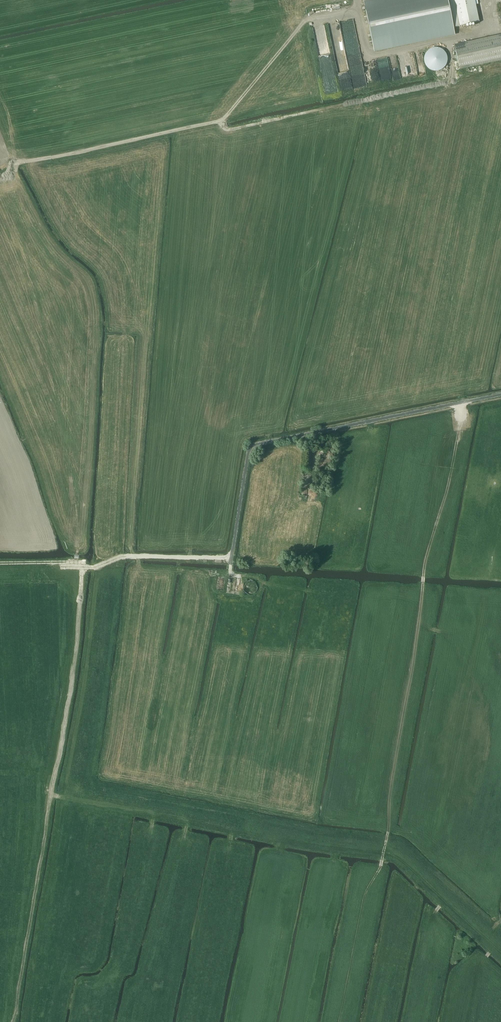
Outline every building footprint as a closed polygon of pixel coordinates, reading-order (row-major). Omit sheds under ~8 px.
[(374,52),(455,35),(448,0),(379,0),(364,3),(374,52)] [(460,26),(479,22),(475,0),(455,0),(460,26)] [(454,45),(459,69),(500,60),(500,35),(454,45)] [(449,59),(449,58),(449,56),(448,54),(447,52),(446,51),(444,49),(442,48),(441,47),(438,47),(437,47),(435,47),(434,48),(432,49),(430,50),(428,52),(427,54),(427,56),(426,58),(426,60),(427,62),(428,64),(429,66),(431,68),(433,69),(435,70),(437,70),(440,70),(442,69),(443,68),(445,67),(447,65),(448,63),(449,61),(449,59)] [(319,458),(317,466),(329,468),(331,461),(332,461),(334,446),(327,445),(325,459),(319,458)] [(303,488),(309,488),(312,472),(306,471),(303,488)]
